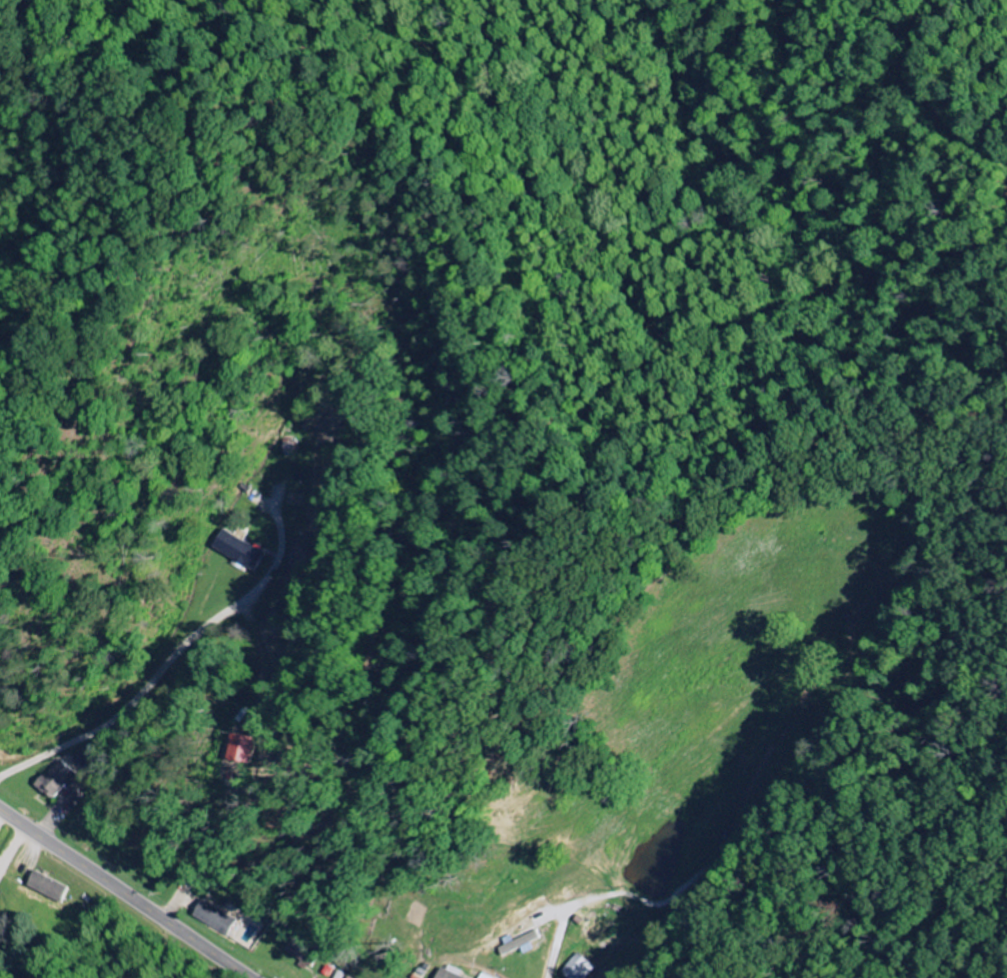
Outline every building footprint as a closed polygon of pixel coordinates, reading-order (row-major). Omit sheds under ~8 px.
[(256,574),(268,556),(227,529),(215,547),(256,574)] [(253,764),(259,738),(239,733),(233,759),(253,764)] [(89,773),(100,763),(87,748),(76,758),(89,773)] [(89,781),(62,759),(40,787),(56,801),(69,785),(79,793),(89,781)] [(69,887),(34,871),(26,888),(61,905),(69,887)] [(242,919),(207,901),(198,917),(234,936),(242,919)] [(598,968),(581,952),(564,971),(571,977),(589,977),(598,968)] [(463,976),(464,973),(445,965),(440,977),(467,977),(463,976)]
